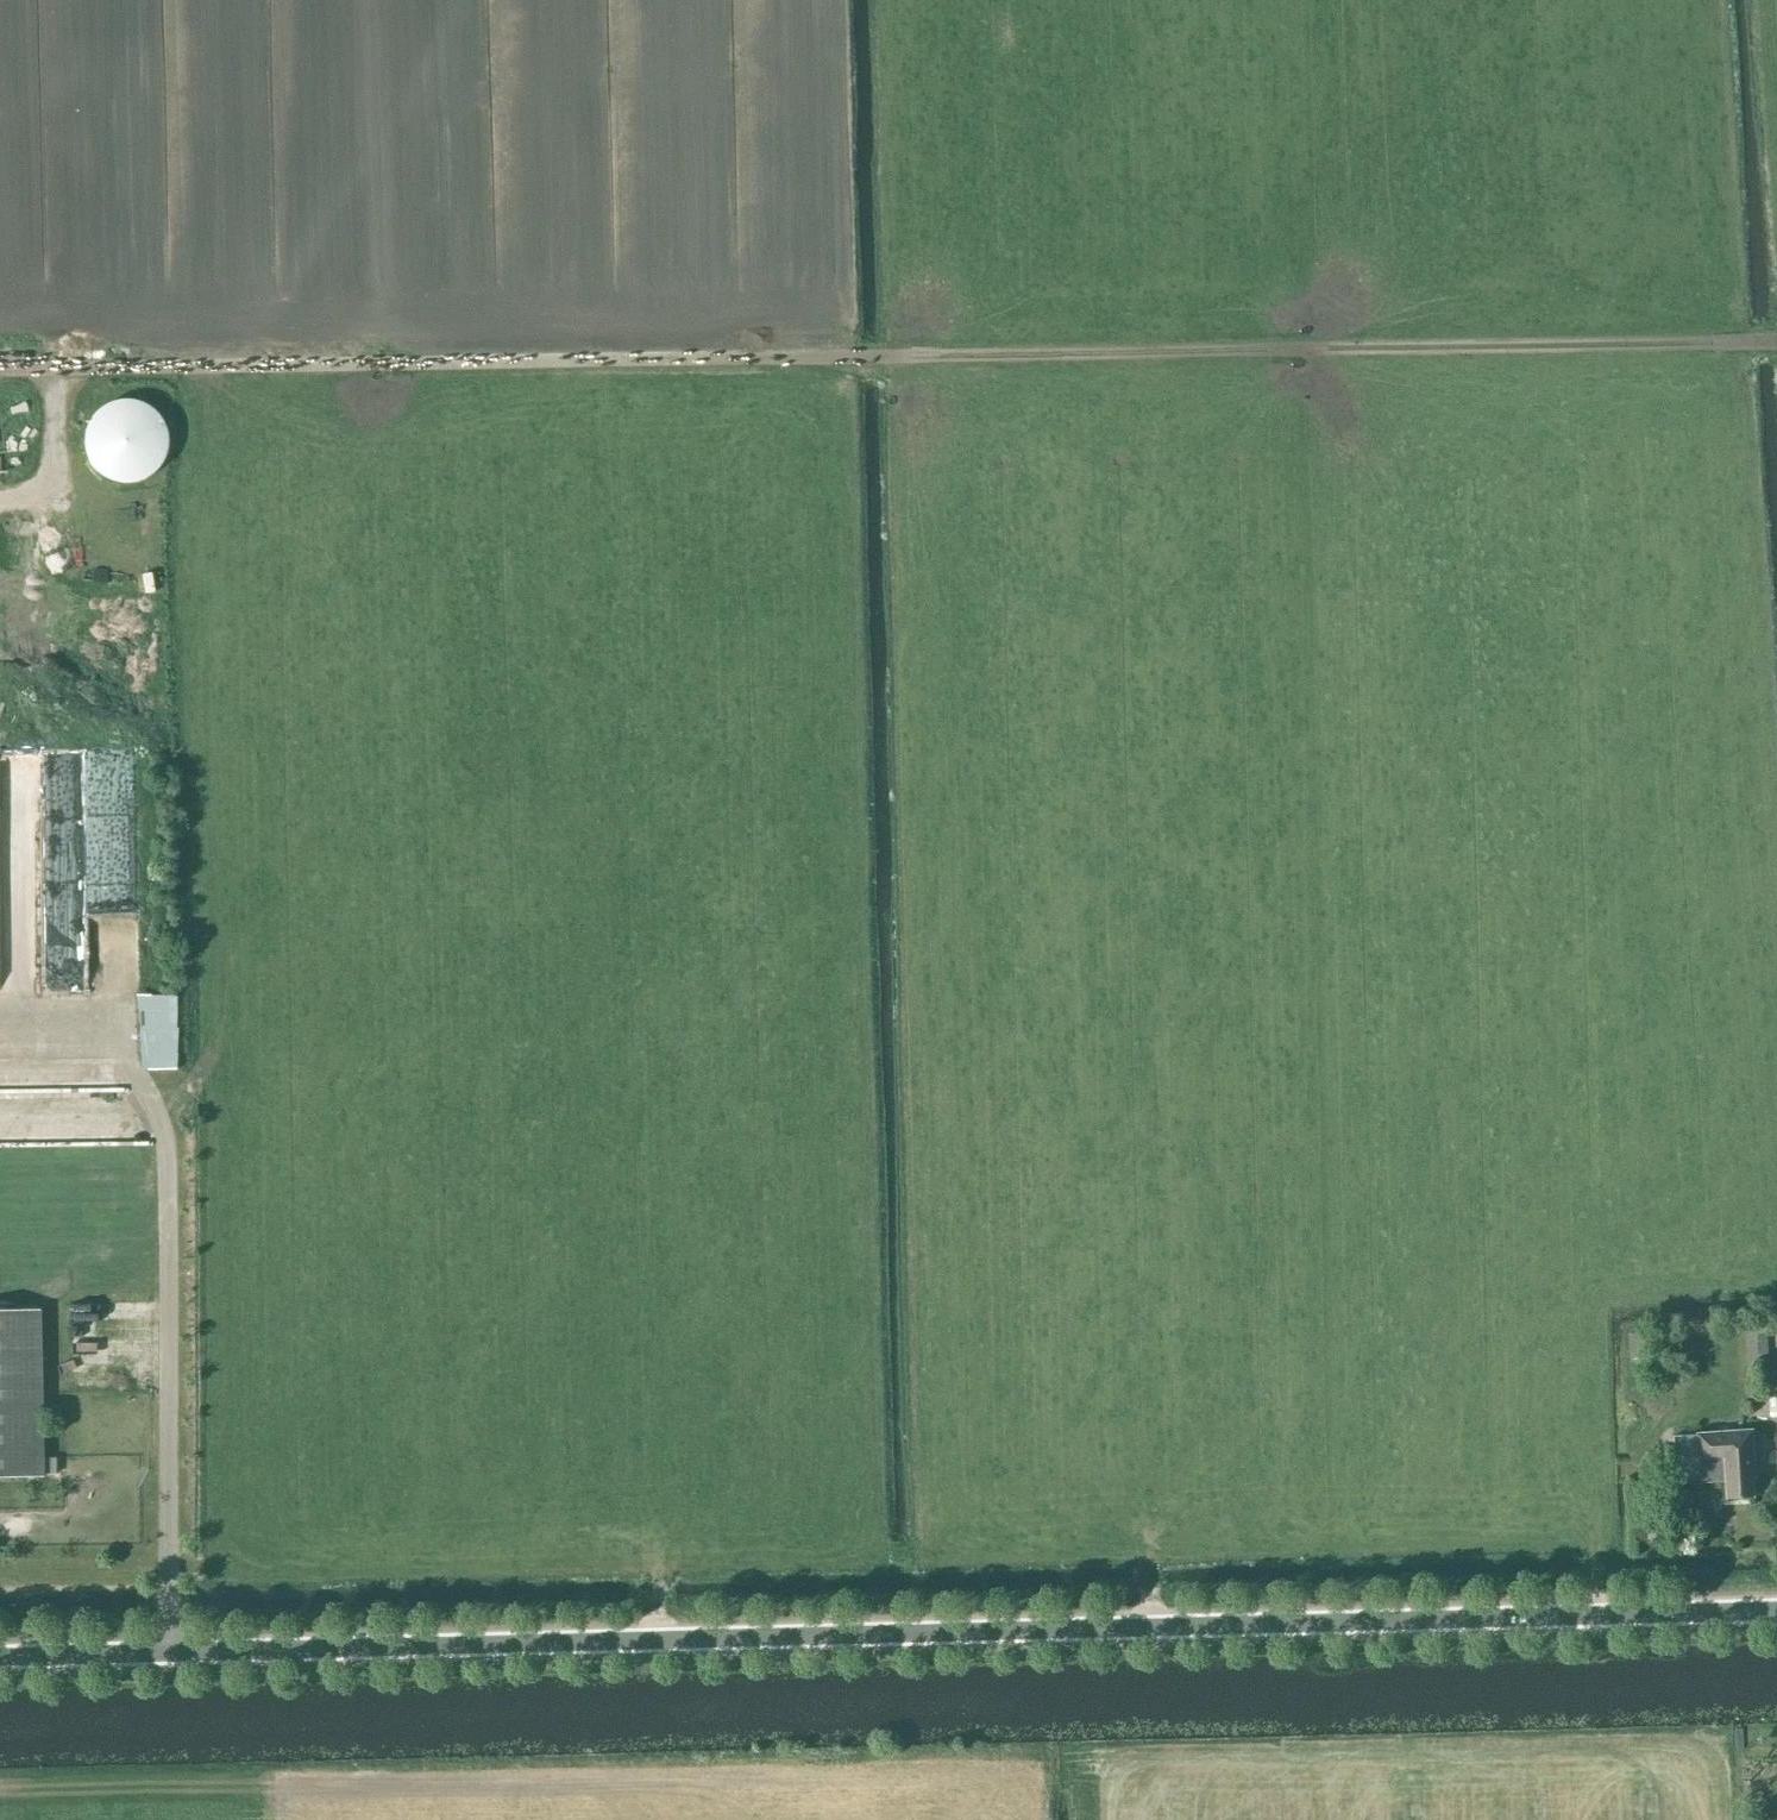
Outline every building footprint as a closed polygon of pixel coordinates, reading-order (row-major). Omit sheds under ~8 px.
[(84,428),(84,443),(87,455),(93,466),(103,474),(114,480),(126,482),(138,480),(150,475),(159,468),(166,458),(170,446),(170,431),(165,417),(156,405),(143,397),(129,394),(114,396),(100,403),(90,414),(84,428)] [(144,1073),(182,1072),(180,997),(141,998),(144,1073)] [(44,1478),(41,1309),(0,1310),(0,1478),(44,1478)] [(1698,1434),(1699,1459),(1701,1482),(1726,1481),(1727,1499),(1753,1497),(1749,1431),(1698,1434)]
